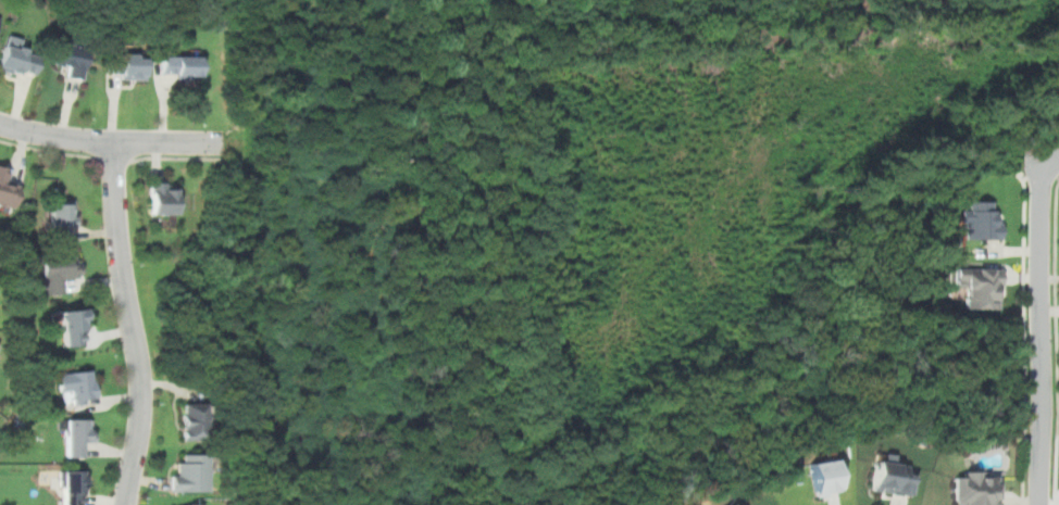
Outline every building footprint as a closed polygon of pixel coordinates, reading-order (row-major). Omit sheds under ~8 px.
[(8,34),(0,61),(0,69),(33,78),(39,55),(25,51),(28,39),(8,34)] [(63,76),(83,79),(87,47),(59,42),(55,63),(64,65),(63,76)] [(145,78),(145,53),(111,53),(111,78),(145,78)] [(161,78),(199,78),(199,55),(161,55),(161,78)] [(13,207),(17,185),(4,181),(8,167),(0,166),(0,205),(13,207)] [(175,181),(151,181),(151,214),(175,214),(175,181)] [(51,233),(74,233),(74,200),(51,200),(51,233)] [(1000,239),(1000,211),(993,211),(993,200),(969,200),(969,211),(960,211),(960,239),(1000,239)] [(43,294),(64,293),(63,278),(77,277),(76,248),(41,250),(43,294)] [(1001,308),(1001,267),(957,267),(957,285),(965,285),(965,308),(1001,308)] [(85,310),(62,311),(63,345),(86,344),(85,310)] [(97,400),(90,369),(60,375),(66,406),(97,400)] [(182,440),(207,440),(207,403),(182,403),(182,440)] [(89,418),(65,418),(65,456),(89,456),(89,418)] [(871,490),(909,495),(913,468),(896,466),(897,456),(876,453),(871,490)] [(172,491),(208,491),(208,454),(182,454),(182,464),(172,464),(172,491)] [(806,462),(812,496),(825,495),(824,491),(836,489),(831,457),(806,462)] [(62,504),(85,504),(85,470),(62,470),(62,504)] [(998,472),(962,471),(962,476),(955,476),(954,504),(975,504),(997,504),(998,472)]
